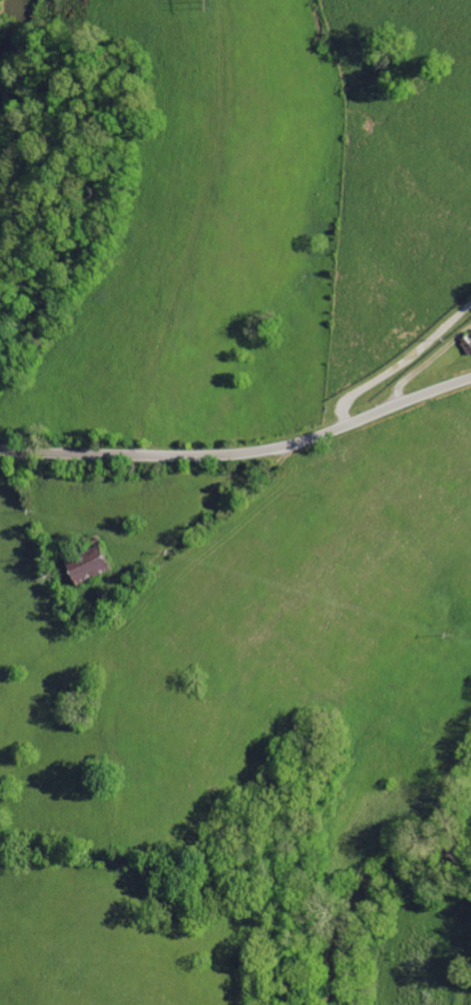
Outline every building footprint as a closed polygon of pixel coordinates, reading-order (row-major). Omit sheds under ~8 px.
[(63,563),(73,586),(109,571),(99,548),(63,563)]
